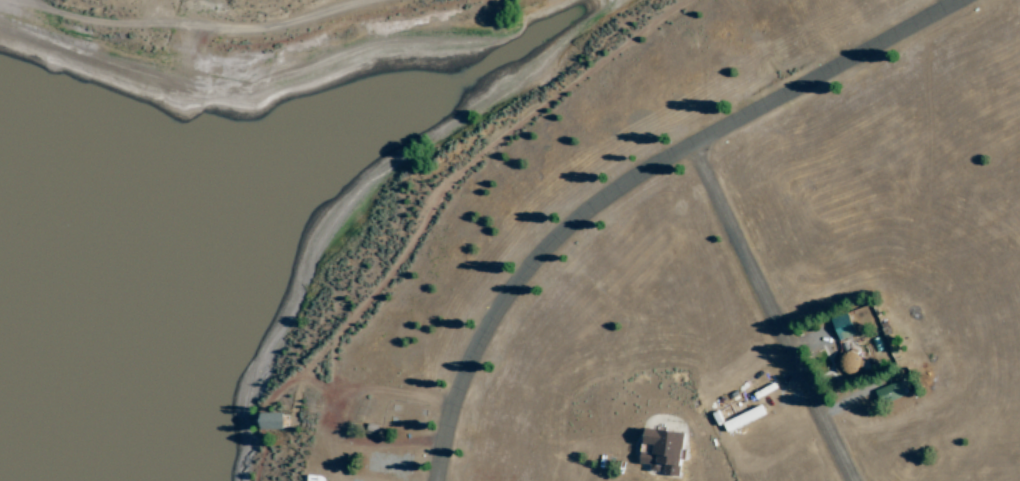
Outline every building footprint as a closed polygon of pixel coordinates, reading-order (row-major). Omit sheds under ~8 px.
[(857,335),(849,313),(832,319),(839,341),(857,335)] [(767,415),(763,406),(723,422),(728,432),(767,415)] [(262,430),(284,430),(284,413),(261,414),(262,430)] [(680,477),(686,433),(648,428),(646,446),(657,447),(656,453),(642,452),(641,463),(652,465),(651,472),(680,477)]
